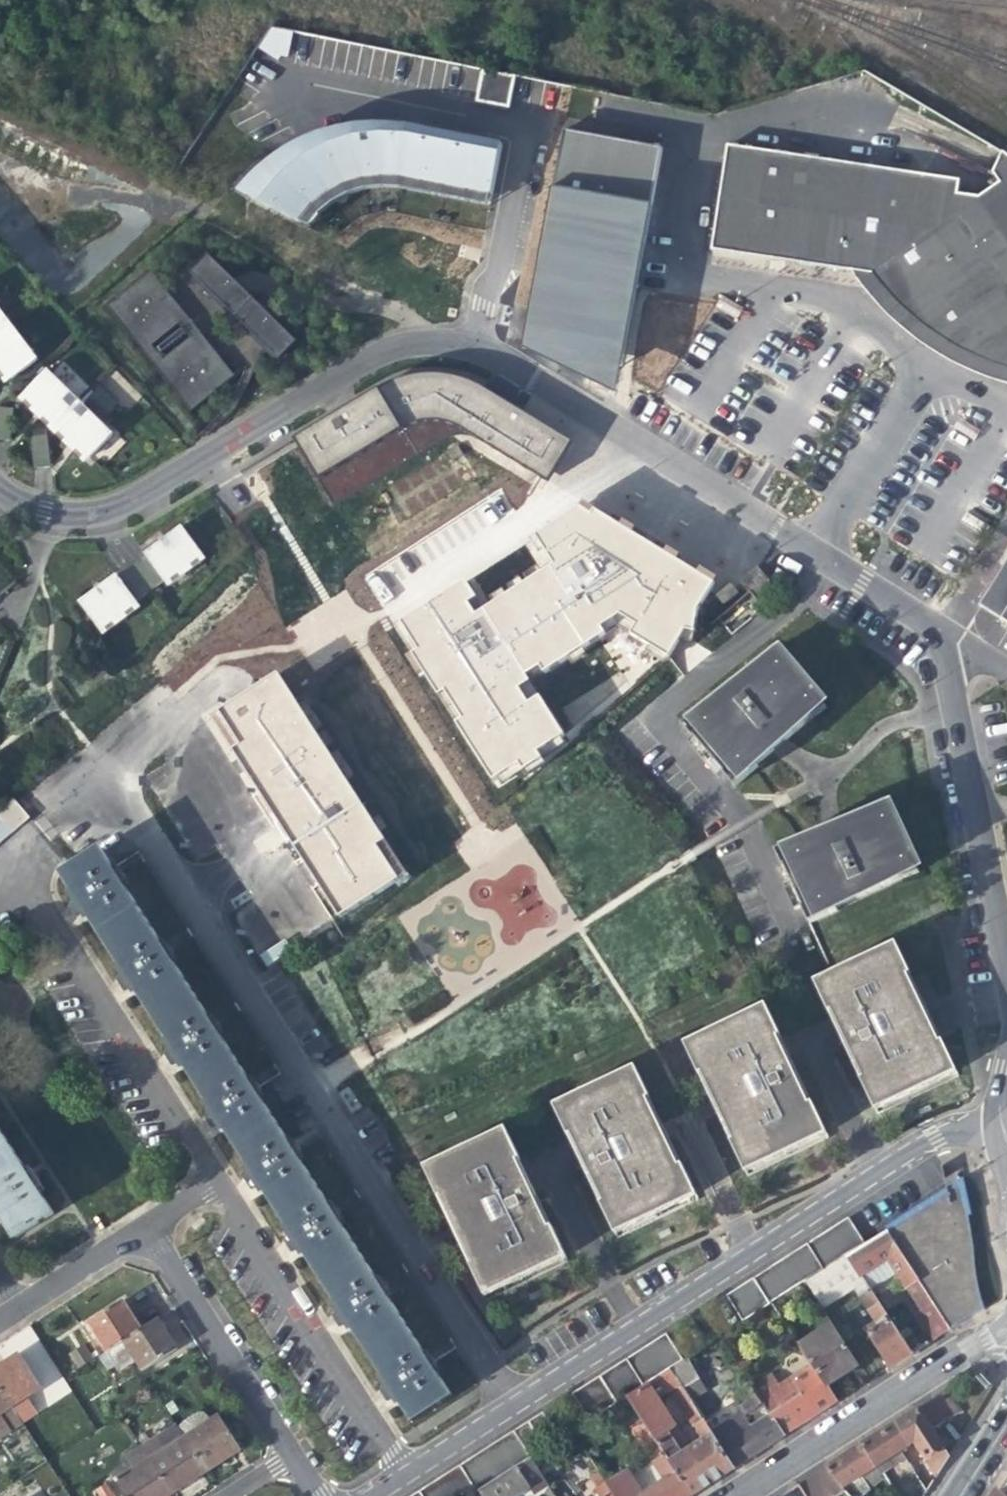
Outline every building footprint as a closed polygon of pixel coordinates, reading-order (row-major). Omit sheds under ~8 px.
[(259,47),(281,59),(293,36),(272,24),(259,47)] [(508,105),(513,76),(479,70),(475,99),(508,105)] [(495,169),(500,143),(405,124),(355,123),(317,134),(284,149),(252,174),(237,193),(308,226),(319,214),(338,200),(360,189),(382,187),(413,190),(487,204),(495,169)] [(661,148),(561,129),(543,228),(544,228),(642,246),(643,246),(661,148)] [(956,219),(918,213),(924,177),(730,146),(711,263),(891,292),(904,308),(935,334),(969,354),(997,366),(1006,369),(1006,152),(998,145),(984,163),(997,183),(992,189),(981,200),(960,197),(956,219)] [(962,183),(924,177),(918,213),(956,219),(960,197),(962,183)] [(642,246),(544,228),(521,348),(615,396),(642,246)] [(193,274),(210,257),(207,253),(162,289),(186,319),(197,333),(233,379),(270,350),(193,274)] [(281,360),(298,343),(289,335),(268,314),(241,288),(222,269),(210,257),(193,274),(270,350),(281,360)] [(144,352),(186,319),(162,289),(150,274),(108,306),(144,352)] [(506,341),(517,344),(531,284),(519,282),(506,341)] [(12,324),(0,309),(0,332),(12,324)] [(12,324),(0,332),(0,362),(12,378),(38,358),(12,324)] [(192,411),(233,379),(197,333),(156,366),(192,411)] [(549,480),(569,440),(451,367),(407,368),(295,437),(320,477),(418,416),(460,424),(549,480)] [(59,426),(80,402),(47,370),(25,393),(39,406),(59,426)] [(91,457),(114,434),(80,402),(59,426),(73,440),(91,457)] [(35,469),(51,467),(48,437),(32,438),(35,469)] [(718,579),(583,501),(525,532),(543,563),(489,605),(464,568),(392,609),(491,790),(564,743),(533,678),(612,632),(664,652),(718,579)] [(80,602),(99,628),(202,553),(183,527),(162,542),(145,554),(147,557),(119,577),(117,575),(101,586),(80,602)] [(981,603),(1006,620),(1006,559),(981,603)] [(756,568),(738,583),(746,593),(764,577),(756,568)] [(10,588),(1,577),(0,576),(0,597),(10,588)] [(773,588),(764,577),(746,593),(755,603),(773,588)] [(388,622),(358,634),(380,694),(410,682),(388,622)] [(773,649),(761,659),(768,667),(780,657),(773,649)] [(755,764),(810,716),(804,708),(816,698),(801,680),(780,657),(768,667),(761,659),(706,707),(704,705),(680,726),(733,787),(757,766),(755,764)] [(401,873),(281,673),(211,708),(329,922),(401,873)] [(804,708),(810,716),(823,706),(816,698),(804,708)] [(26,819),(27,821),(88,768),(70,746),(0,806),(0,841),(26,819)] [(886,799),(871,806),(876,816),(891,808),(886,799)] [(837,906),(904,874),(900,865),(915,858),(903,833),(891,808),(876,816),(871,806),(804,839),(803,836),(774,850),(809,923),(838,909),(837,906)] [(97,850),(60,874),(80,905),(124,971),(183,1063),(220,1120),(272,1201),(311,1261),(356,1331),(403,1403),(414,1419),(449,1397),(433,1372),(436,1370),(431,1361),(427,1363),(422,1356),(435,1346),(394,1283),(379,1289),(375,1281),(400,1265),(357,1198),(332,1214),(327,1207),(352,1190),(318,1137),(296,1151),(294,1148),(290,1150),(256,1097),(260,1095),(254,1085),(250,1088),(247,1082),(273,1066),(238,1012),(212,1029),(209,1024),(213,1021),(211,1019),(233,1004),(190,938),(164,954),(160,947),(185,930),(142,863),(117,880),(97,850)] [(919,867),(915,858),(900,865),(904,874),(919,867)] [(813,981),(818,990),(899,952),(895,943),(813,981)] [(899,952),(818,990),(828,1013),(831,1011),(863,1078),(860,1080),(870,1102),(952,1064),(941,1041),(938,1043),(907,976),(910,974),(899,952)] [(925,1007),(910,974),(907,976),(938,1043),(941,1041),(925,1007)] [(765,1004),(683,1042),(687,1051),(769,1013),(765,1004)] [(834,1024),(860,1080),(863,1078),(831,1011),(828,1013),(834,1024)] [(769,1013),(687,1051),(698,1074),(701,1072),(732,1139),(729,1141),(740,1163),(821,1125),(811,1103),(808,1104),(776,1037),(779,1035),(769,1013)] [(783,1043),(779,1035),(776,1037),(808,1104),(811,1103),(795,1069),(783,1043)] [(952,1064),(870,1102),(875,1111),(956,1073),(952,1064)] [(634,1066),(552,1104),(557,1113),(638,1075),(634,1066)] [(732,1139),(701,1072),(698,1074),(702,1083),(729,1141),(732,1139)] [(638,1075),(557,1113),(567,1135),(570,1134),(602,1201),(599,1202),(609,1224),(691,1186),(680,1164),(677,1165),(646,1098),(648,1097),(638,1075)] [(648,1097),(646,1098),(677,1165),(680,1164),(663,1127),(655,1111),(648,1097)] [(821,1125),(740,1163),(744,1172),(826,1134),(821,1125)] [(503,1127),(421,1165),(426,1174),(507,1136),(503,1127)] [(35,1186),(40,1183),(34,1174),(29,1178),(0,1133),(0,1217),(13,1237),(51,1212),(35,1186)] [(602,1201),(570,1134),(567,1135),(572,1146),(599,1202),(602,1201)] [(507,1136),(426,1174),(436,1197),(439,1195),(471,1262),(468,1264),(478,1286),(560,1248),(549,1226),(546,1227),(517,1165),(515,1160),(518,1158),(507,1136)] [(532,1190),(518,1158),(515,1160),(517,1165),(546,1227),(549,1226),(532,1190)] [(691,1186),(609,1224),(613,1234),(695,1195),(691,1186)] [(968,1227),(959,1186),(942,1197),(887,1231),(909,1265),(932,1302),(949,1329),(981,1308),(976,1290),(973,1272),(972,1266),(971,1251),(968,1227)] [(471,1262),(439,1195),(436,1197),(468,1264),(471,1262)] [(865,1245),(848,1219),(753,1279),(770,1306),(808,1281),(826,1270),(849,1255),(865,1245)] [(896,1274),(909,1265),(887,1231),(865,1245),(849,1255),(871,1290),(885,1281),(896,1274)] [(560,1248),(478,1286),(482,1295),(564,1257),(560,1248)] [(859,1297),(871,1290),(849,1255),(826,1270),(842,1295),(853,1288),(859,1297)] [(909,1265),(896,1274),(919,1310),(932,1302),(909,1265)] [(824,1307),(842,1295),(826,1270),(808,1281),(824,1307)] [(408,1275),(394,1283),(435,1346),(448,1337),(408,1275)] [(770,1306),(753,1279),(740,1287),(757,1314),(770,1306)] [(757,1314),(740,1287),(726,1297),(743,1323),(757,1314)] [(859,1297),(875,1322),(887,1315),(871,1290),(859,1297)] [(88,1322),(107,1351),(141,1329),(133,1315),(123,1300),(88,1322)] [(932,1302),(919,1310),(916,1312),(933,1339),(949,1329),(932,1302)] [(912,1354),(887,1315),(875,1322),(864,1330),(889,1368),(900,1361),(912,1354)] [(159,1318),(141,1329),(107,1351),(97,1357),(108,1375),(116,1370),(119,1370),(136,1360),(143,1370),(178,1348),(171,1337),(159,1318)] [(97,1357),(107,1351),(88,1322),(78,1327),(97,1357)] [(798,1344),(811,1364),(826,1387),(845,1374),(859,1365),(832,1323),(798,1344)] [(682,1361),(666,1334),(654,1341),(671,1368),(681,1361),(682,1361)] [(671,1368),(654,1341),(612,1368),(629,1395),(648,1382),(660,1375),(668,1370),(671,1368)] [(0,1365),(0,1386),(26,1427),(39,1419),(36,1414),(50,1405),(18,1354),(6,1361),(0,1365)] [(671,1368),(668,1370),(679,1387),(692,1378),(681,1361),(671,1368)] [(811,1364),(759,1397),(761,1399),(784,1436),(814,1417),(836,1403),(826,1387),(811,1364)] [(629,1395),(612,1368),(600,1376),(617,1402),(626,1396),(629,1395)] [(667,1387),(700,1438),(709,1432),(679,1387),(668,1370),(660,1375),(667,1387)] [(648,1382),(656,1394),(667,1387),(660,1375),(648,1382)] [(617,1402),(600,1376),(571,1394),(589,1420),(617,1402)] [(666,1459),(689,1445),(656,1394),(648,1382),(629,1395),(626,1396),(641,1420),(659,1448),(666,1459)] [(734,1401),(741,1412),(761,1399),(759,1397),(751,1385),(737,1394),(734,1401)] [(26,1427),(0,1386),(0,1444),(26,1427)] [(914,1442),(936,1475),(948,1456),(931,1430),(940,1424),(959,1411),(946,1391),(933,1400),(891,1426),(905,1448),(914,1442)] [(784,1436),(761,1399),(741,1412),(709,1432),(732,1469),(759,1452),(784,1436)] [(176,1424),(184,1436),(209,1420),(204,1412),(196,1411),(176,1424)] [(209,1420),(184,1436),(206,1472),(223,1462),(241,1450),(219,1414),(209,1420)] [(629,1427),(648,1455),(659,1448),(641,1420),(629,1427)] [(544,1448),(528,1421),(513,1431),(530,1457),(544,1448)] [(188,1483),(206,1472),(184,1436),(176,1424),(140,1446),(170,1495),(188,1483)] [(883,1463),(901,1451),(905,1448),(891,1426),(860,1447),(874,1468),(879,1476),(888,1471),(883,1463)] [(462,1463),(478,1490),(530,1457),(513,1431),(462,1463)] [(689,1445),(712,1481),(719,1477),(732,1469),(709,1432),(700,1438),(689,1445)] [(712,1481),(689,1445),(666,1459),(690,1495),(712,1481)] [(170,1495),(140,1446),(119,1459),(123,1466),(110,1473),(125,1495),(168,1495),(170,1495)] [(874,1468),(860,1447),(824,1470),(845,1491),(850,1495),(861,1495),(864,1494),(860,1488),(867,1484),(862,1476),(874,1468)] [(659,1448),(648,1455),(619,1474),(634,1495),(689,1495),(690,1495),(666,1459),(659,1448)] [(905,1459),(901,1451),(883,1463),(888,1471),(894,1466),(905,1459)] [(520,1492),(528,1487),(533,1494),(547,1484),(530,1457),(478,1490),(483,1495),(514,1495),(520,1492)] [(478,1490),(462,1463),(426,1486),(433,1495),(469,1495),(478,1490)] [(824,1470),(803,1483),(815,1495),(838,1495),(845,1491),(824,1470)] [(619,1474),(604,1483),(613,1495),(634,1495),(619,1474)] [(598,1495),(613,1495),(604,1483),(594,1490),(598,1495)] [(871,1490),(867,1484),(860,1488),(864,1494),(867,1492),(871,1490)] [(426,1486),(410,1495),(433,1495),(426,1486)]
